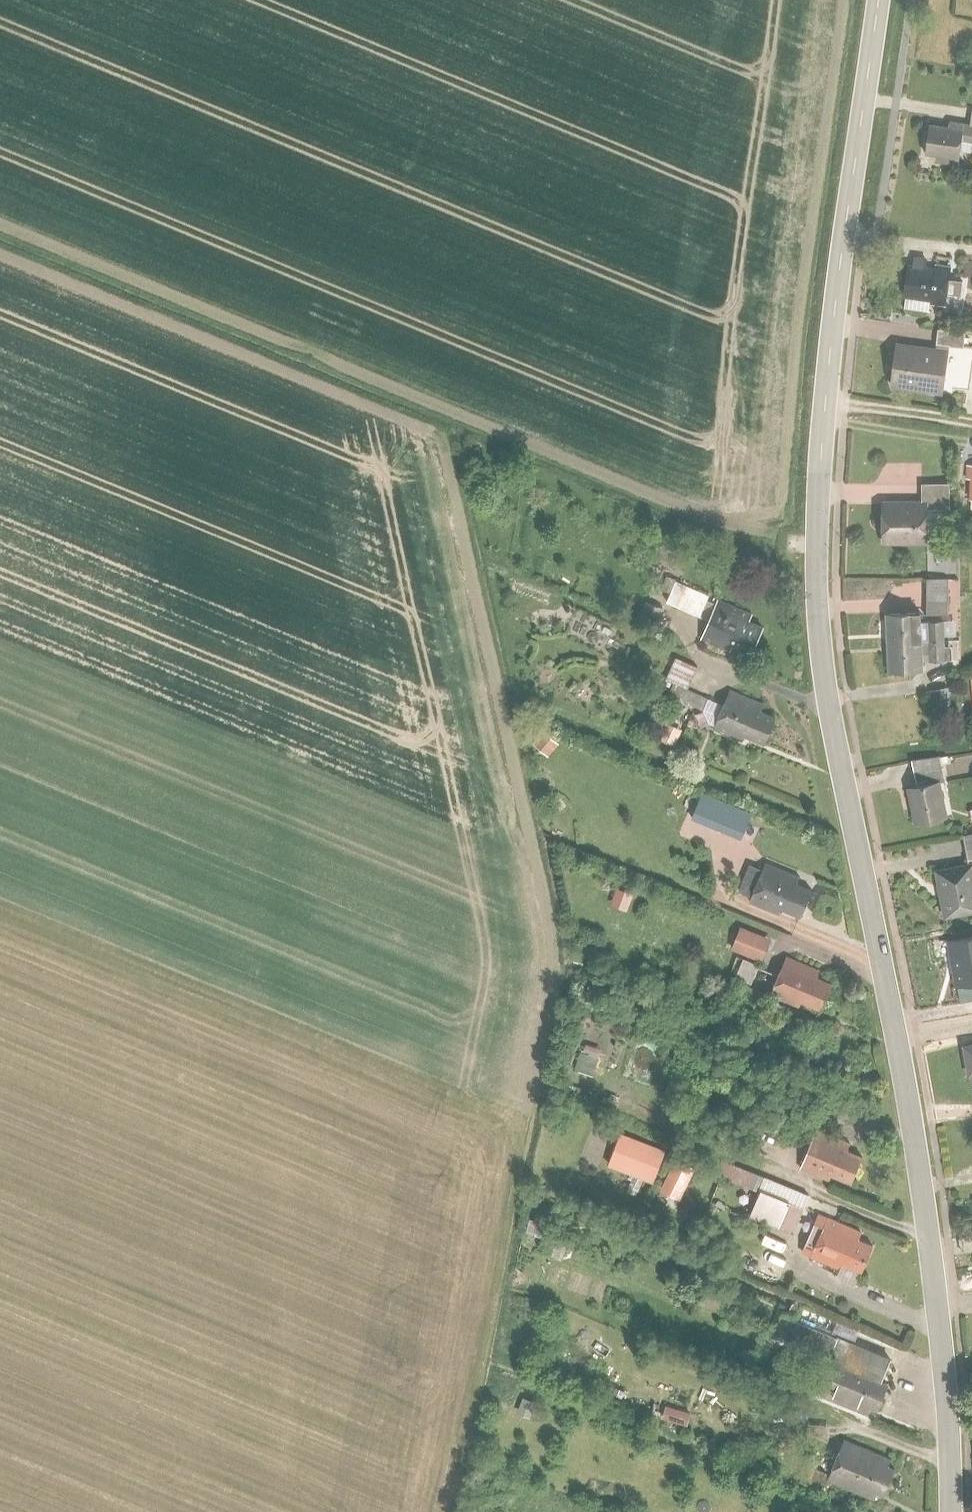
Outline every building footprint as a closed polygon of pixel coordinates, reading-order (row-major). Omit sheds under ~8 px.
[(934,120),(928,150),(942,153),(941,158),(965,163),(970,139),(971,139),(971,120),(958,118),(957,124),(934,120)] [(952,304),(958,262),(938,260),(938,264),(914,261),(910,291),(936,294),(935,302),(952,304)] [(954,344),(900,337),(894,382),(948,389),(954,344)] [(934,496),(889,495),(888,541),(933,542),(934,496)] [(708,614),(716,591),(678,579),(670,602),(708,614)] [(756,611),(722,597),(704,638),(733,650),(736,643),(757,652),(768,625),(753,619),(756,611)] [(931,667),(927,610),(890,613),(894,670),(931,667)] [(709,706),(713,695),(691,687),(699,663),(678,655),(665,692),(709,706)] [(769,700),(733,686),(717,729),(747,741),(749,734),(771,742),(781,715),(765,709),(769,700)] [(661,737),(678,744),(686,727),(669,719),(661,737)] [(552,754),(563,741),(547,727),(536,739),(552,754)] [(953,814),(945,776),(909,784),(918,822),(953,814)] [(757,811),(706,791),(695,816),(747,837),(757,811)] [(939,864),(949,916),(971,912),(971,858),(939,864)] [(803,876),(770,861),(753,901),(785,914),(789,906),(806,914),(817,889),(801,882),(803,876)] [(620,885),(614,902),(631,908),(637,891),(620,885)] [(767,959),(776,936),(743,923),(734,947),(767,959)] [(951,937),(960,983),(971,980),(971,933),(951,937)] [(823,967),(790,954),(773,995),(805,1007),(807,1001),(828,1009),(839,981),(820,974),(823,967)] [(584,1067),(601,1069),(604,1045),(587,1043),(584,1067)] [(847,1137),(820,1126),(803,1167),(834,1180),(837,1174),(856,1183),(869,1152),(846,1142),(847,1137)] [(685,1199),(699,1165),(678,1156),(664,1190),(685,1199)] [(753,1183),(750,1193),(760,1197),(754,1214),(799,1229),(813,1190),(730,1161),(725,1173),(753,1183)] [(867,1271),(879,1241),(866,1236),(868,1229),(821,1210),(805,1251),(844,1266),(845,1263),(867,1271)] [(886,1380),(896,1355),(835,1331),(824,1358),(838,1364),(825,1395),(879,1417),(893,1382),(886,1380)] [(896,1454),(849,1435),(832,1477),(879,1496),(882,1489),(889,1492),(900,1465),(893,1462),(896,1454)]
